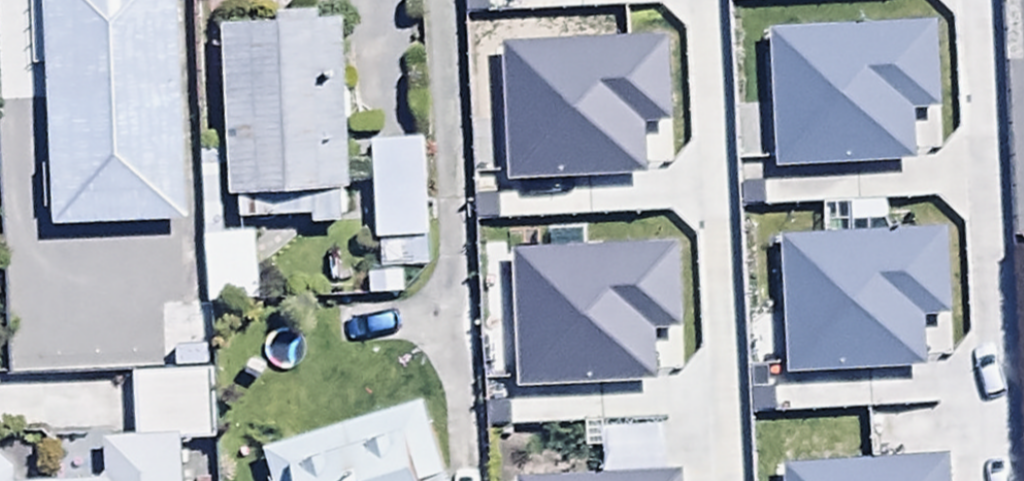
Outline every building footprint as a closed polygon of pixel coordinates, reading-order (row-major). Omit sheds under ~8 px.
[(41,0),(0,0),(0,89),(16,88),(17,120),(47,118),(41,0)] [(47,118),(53,239),(186,232),(174,0),(41,0),(47,118)] [(547,168),(671,163),(664,0),(539,0),(547,168)] [(771,45),(954,39),(954,8),(981,8),(981,0),(771,0),(771,45)] [(279,37),(219,40),(227,209),(240,208),(241,227),(312,224),(313,235),(341,234),(339,203),(348,203),(340,31),(317,32),(317,21),(278,23),(279,37)] [(402,303),(401,278),(424,277),(420,139),(370,140),(374,277),(366,277),(367,304),(402,303)] [(832,268),(827,151),(745,154),(750,271),(832,268)] [(482,249),(550,250),(551,171),(482,170),(482,249)] [(663,247),(663,268),(650,268),(652,323),(742,321),(742,246),(663,247)] [(134,447),(177,449),(214,448),(210,315),(158,317),(159,345),(141,346),(142,382),(132,382),(134,447)] [(418,407),(259,458),(266,480),(442,480),(418,407)] [(134,447),(104,448),(105,480),(178,480),(177,449),(134,447)] [(13,479),(1,463),(0,463),(0,480),(13,480),(13,479)]
